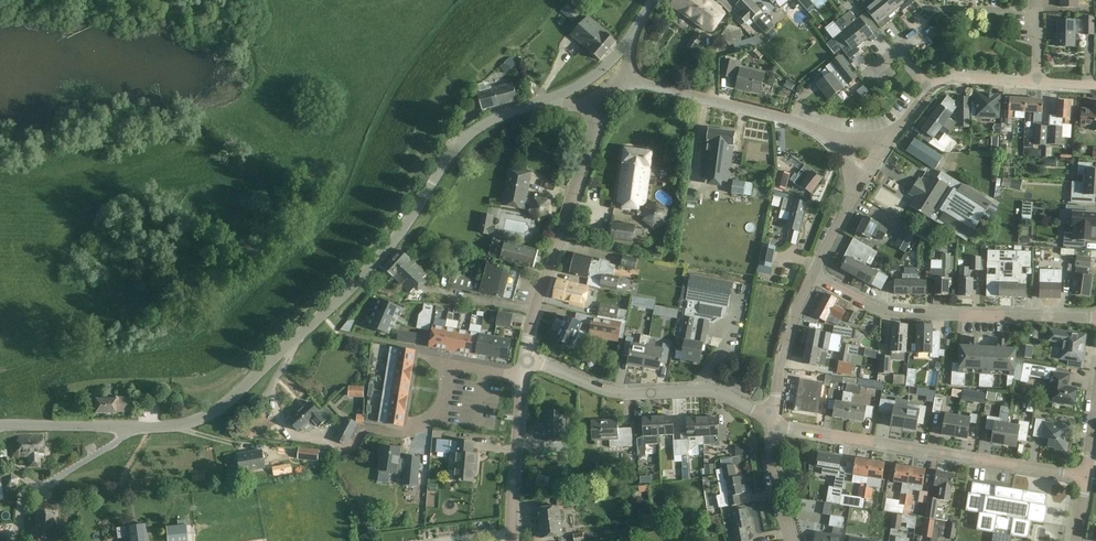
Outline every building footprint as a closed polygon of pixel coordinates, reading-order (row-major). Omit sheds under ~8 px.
[(671,5),(705,30),(721,8),(709,0),(675,0),(671,5)] [(751,20),(751,19),(766,35),(776,26),(760,11),(761,10),(750,0),(743,0),(737,5),(744,12),(740,16),(747,22),(750,19),(751,20)] [(809,18),(798,7),(791,0),(789,0),(783,5),(802,25),(809,18)] [(803,5),(807,10),(813,6),(808,1),(809,0),(797,0),(803,5)] [(828,2),(827,0),(810,0),(817,9),(828,2)] [(881,28),(891,20),(889,17),(894,12),(885,0),(872,0),(873,1),(865,8),(881,28)] [(894,12),(900,7),(903,11),(913,3),(911,0),(885,0),(894,12)] [(560,12),(573,23),(579,16),(566,5),(560,12)] [(843,17),(863,43),(869,38),(872,42),(882,33),(865,13),(857,19),(850,11),(843,17)] [(571,35),(600,60),(616,41),(587,16),(571,35)] [(1084,16),(1083,34),(1094,35),(1094,16),(1084,16)] [(827,30),(850,59),(860,51),(857,48),(863,43),(843,17),(827,30)] [(1075,21),(1058,21),(1057,46),(1074,47),(1075,21)] [(699,45),(705,38),(697,32),(691,39),(699,45)] [(831,73),(817,84),(829,99),(843,88),(848,85),(858,77),(840,54),(830,62),(831,63),(826,67),(831,73)] [(733,79),(737,62),(724,58),(720,75),(733,79)] [(764,75),(741,69),(737,88),(760,94),(764,75)] [(518,100),(513,83),(477,94),(482,111),(518,100)] [(984,116),(998,117),(999,96),(985,95),(986,94),(977,94),(976,102),(978,102),(977,111),(985,112),(984,116)] [(931,117),(950,131),(956,123),(949,118),(952,114),(952,113),(957,107),(953,105),(955,102),(947,96),(941,105),(940,105),(931,117)] [(958,109),(970,110),(970,97),(958,97),(958,109)] [(1004,118),(1012,119),(1012,111),(1026,112),(1026,99),(1009,98),(1009,111),(1005,110),(1004,118)] [(1034,145),(1046,146),(1048,126),(1041,126),(1043,113),(1043,100),(1026,99),(1026,112),(1034,113),(1033,127),(1036,127),(1034,145)] [(1048,144),(1062,145),(1063,124),(1069,124),(1069,119),(1070,119),(1071,102),(1058,101),(1057,116),(1049,115),(1048,126),(1049,126),(1048,144)] [(1095,131),(1095,104),(1095,110),(1082,109),(1081,126),(1094,127),(1094,131),(1095,131)] [(970,110),(958,109),(958,127),(970,127),(970,110)] [(922,139),(942,152),(950,152),(957,143),(947,135),(950,131),(931,117),(921,130),(926,133),(922,139)] [(701,179),(715,181),(719,153),(717,153),(721,130),(708,129),(706,143),(701,179)] [(715,181),(729,182),(734,147),(736,132),(721,130),(717,153),(719,153),(715,181)] [(943,157),(915,138),(906,151),(935,170),(943,157)] [(618,201),(645,205),(652,151),(625,148),(618,201)] [(1095,183),(1095,170),(1092,170),(1092,163),(1078,162),(1078,175),(1085,175),(1084,182),(1095,183)] [(802,186),(811,193),(822,179),(812,172),(809,176),(802,170),(798,175),(799,176),(794,183),(800,188),(802,186)] [(929,218),(967,242),(969,239),(974,231),(973,231),(986,210),(987,211),(992,203),(962,184),(941,171),(937,178),(931,174),(926,183),(919,178),(909,194),(916,198),(911,207),(929,218)] [(531,211),(540,220),(550,214),(549,201),(537,199),(536,199),(535,202),(527,197),(530,179),(509,175),(503,205),(524,209),(525,204),(532,208),(531,211)] [(754,184),(733,180),(731,193),(751,197),(754,184)] [(1022,182),(1012,180),(1011,188),(1021,190),(1022,182)] [(1095,203),(1095,195),(1095,183),(1084,182),(1072,182),(1071,202),(1095,203)] [(695,202),(697,189),(688,188),(686,201),(695,202)] [(786,241),(795,244),(799,231),(806,204),(794,200),(788,199),(789,194),(773,190),(772,196),(783,199),(781,210),(791,212),(787,228),(790,229),(786,241)] [(666,222),(668,209),(657,200),(644,206),(643,219),(654,227),(666,222)] [(1023,201),(1022,219),(1032,220),(1033,201),(1023,201)] [(1095,227),(1095,214),(1081,213),(1081,206),(1066,206),(1066,217),(1073,218),(1072,226),(1095,227)] [(478,232),(494,235),(496,227),(492,226),(494,215),(482,213),(478,232)] [(872,234),(883,240),(889,228),(865,216),(857,233),(870,239),(872,234)] [(610,240),(633,242),(634,239),(641,240),(641,233),(644,234),(644,229),(636,228),(636,225),(612,222),(610,240)] [(1080,247),(1081,240),(1095,241),(1095,238),(1095,230),(1095,228),(1095,227),(1072,226),(1075,227),(1074,234),(1065,233),(1064,246),(1080,247)] [(904,229),(893,246),(905,253),(915,235),(904,229)] [(841,269),(858,278),(864,266),(865,266),(870,256),(875,259),(875,260),(879,253),(873,249),(854,238),(840,263),(843,265),(841,269)] [(501,258),(534,267),(535,262),(539,263),(540,257),(537,257),(539,251),(505,242),(493,239),(489,255),(501,258)] [(757,273),(771,275),(777,246),(762,244),(758,265),(759,265),(757,273)] [(384,268),(410,293),(428,275),(411,259),(401,250),(384,268)] [(987,297),(1026,298),(1027,285),(1027,274),(1022,274),(1022,267),(1031,267),(1032,251),(988,250),(987,297)] [(572,265),(614,275),(616,265),(609,264),(610,261),(600,259),(599,261),(592,260),(593,258),(575,254),(572,265)] [(935,295),(949,296),(949,278),(949,269),(950,269),(950,255),(941,255),(941,269),(940,278),(936,278),(935,295)] [(638,260),(624,256),(621,266),(635,269),(638,260)] [(1073,294),(1089,296),(1092,277),(1088,277),(1089,272),(1087,272),(1088,268),(1090,268),(1092,258),(1076,256),(1075,266),(1077,266),(1073,294)] [(970,257),(970,270),(981,270),(981,265),(981,257),(970,257)] [(480,292),(514,301),(521,272),(488,263),(483,281),(448,272),(445,285),(480,295),(480,292)] [(617,290),(628,292),(630,280),(613,276),(614,275),(572,265),(570,274),(588,278),(601,282),(600,287),(617,290)] [(872,285),(881,290),(888,278),(865,266),(864,266),(858,278),(872,285)] [(894,294),(910,294),(911,268),(904,267),(904,273),(902,273),(902,281),(894,281),(894,294)] [(959,296),(973,296),(973,279),(969,279),(969,267),(960,267),(959,296)] [(1040,283),(1040,298),(1061,299),(1061,283),(1061,271),(1040,270),(1040,283)] [(682,362),(700,365),(704,344),(706,345),(706,344),(709,343),(711,338),(708,335),(710,322),(712,322),(719,317),(721,318),(723,306),(728,307),(730,295),(731,295),(734,283),(690,275),(690,276),(684,275),(680,299),(681,299),(679,312),(684,313),(683,317),(684,317),(680,340),(685,341),(682,362)] [(570,304),(584,307),(589,287),(568,282),(559,280),(554,298),(570,302),(570,304)] [(911,281),(910,294),(927,295),(927,281),(917,281),(911,281)] [(814,315),(826,321),(830,314),(841,320),(845,311),(835,305),(837,300),(825,294),(814,315)] [(638,307),(640,298),(633,296),(631,306),(638,307)] [(380,300),(374,313),(397,322),(399,317),(397,316),(400,308),(380,300)] [(620,306),(600,303),(598,316),(617,320),(620,306)] [(423,311),(419,316),(431,318),(433,306),(425,304),(423,311)] [(853,324),(858,314),(850,310),(844,320),(853,324)] [(513,314),(499,312),(497,325),(510,328),(513,314)] [(397,322),(374,313),(369,326),(389,335),(393,327),(394,327),(397,322)] [(572,345),(579,348),(586,333),(579,330),(582,324),(566,317),(564,322),(557,319),(552,329),(559,332),(556,339),(572,346),(572,345)] [(588,337),(618,342),(622,322),(592,317),(588,337)] [(891,352),(906,353),(908,325),(892,324),(891,352)] [(930,357),(939,358),(939,356),(939,350),(940,339),(931,339),(932,325),(918,325),(917,343),(917,352),(930,353),(930,357)] [(447,329),(433,326),(430,347),(443,349),(447,329)] [(853,329),(834,326),(833,334),(851,338),(853,329)] [(459,331),(447,329),(443,349),(456,351),(459,331)] [(807,347),(827,351),(830,334),(822,332),(822,331),(810,329),(807,347)] [(1060,359),(1082,362),(1086,335),(1077,334),(1077,332),(1070,331),(1069,332),(1050,330),(1048,341),(1062,343),(1060,359)] [(472,333),(459,331),(456,351),(468,354),(472,333)] [(415,344),(417,335),(399,332),(398,341),(415,344)] [(481,335),(472,333),(468,354),(477,355),(478,354),(481,355),(485,336),(481,335)] [(629,364),(644,367),(649,340),(650,336),(641,335),(639,346),(633,344),(634,338),(627,337),(624,355),(630,356),(629,364)] [(498,338),(485,336),(481,355),(494,357),(498,338)] [(511,341),(498,338),(494,357),(507,359),(511,341)] [(644,367),(659,370),(660,363),(667,364),(671,345),(663,343),(662,350),(655,349),(656,341),(649,340),(644,367)] [(840,353),(857,356),(857,355),(859,347),(842,344),(840,353)] [(1019,344),(1017,357),(1031,358),(1033,346),(1019,344)] [(979,387),(986,387),(988,347),(960,345),(959,363),(953,363),(951,385),(965,386),(965,373),(980,374),(979,387)] [(415,351),(391,347),(388,362),(413,366),(415,351)] [(816,365),(825,367),(827,351),(807,347),(804,364),(816,366),(816,365)] [(1007,388),(1014,389),(1014,380),(1017,380),(1018,365),(1017,364),(1018,360),(1016,359),(1016,349),(988,347),(986,387),(992,388),(993,375),(1008,376),(1007,388)] [(837,373),(851,376),(852,371),(860,372),(861,368),(870,369),(872,358),(857,355),(857,356),(840,353),(837,373)] [(880,356),(879,373),(890,374),(891,356),(880,356)] [(413,366),(388,362),(386,377),(411,381),(413,366)] [(1064,405),(1071,406),(1071,405),(1073,405),(1076,389),(1067,387),(1069,375),(1056,373),(1056,368),(1024,362),(1023,365),(1018,365),(1017,380),(1021,381),(1021,382),(1028,383),(1030,376),(1050,380),(1049,387),(1055,388),(1053,402),(1065,404),(1064,405)] [(916,369),(907,368),(905,386),(914,387),(916,369)] [(411,381),(386,377),(383,392),(408,396),(411,381)] [(845,393),(853,394),(855,384),(856,379),(841,377),(841,382),(847,383),(845,393)] [(800,378),(795,411),(818,415),(823,382),(800,378)] [(853,394),(860,395),(861,385),(855,384),(853,394)] [(364,388),(349,388),(348,395),(363,396),(364,388)] [(964,388),(962,400),(985,404),(988,392),(964,388)] [(408,396),(383,392),(381,407),(406,411),(408,396)] [(95,413),(116,414),(116,412),(131,412),(131,400),(130,400),(130,397),(116,397),(116,398),(95,398),(95,413)] [(935,397),(932,413),(940,414),(943,399),(935,397)] [(891,427),(904,429),(907,408),(894,406),(895,401),(881,399),(879,412),(893,414),(891,427)] [(849,420),(851,404),(835,401),(833,417),(849,420)] [(289,422),(297,432),(311,419),(319,427),(327,420),(311,402),(300,413),(296,413),(293,416),(293,419),(289,422)] [(849,420),(864,422),(865,417),(871,418),(874,407),(867,406),(867,407),(851,404),(849,420)] [(907,408),(904,429),(916,431),(919,414),(925,415),(927,407),(908,404),(907,408)] [(406,411),(381,407),(378,422),(387,424),(403,427),(406,411)] [(563,441),(563,411),(547,411),(547,441),(563,441)] [(955,437),(958,416),(946,414),(942,435),(955,437)] [(955,437),(967,439),(970,422),(976,423),(978,415),(970,414),(970,418),(958,416),(955,437)] [(991,443),(1004,445),(1007,424),(1001,423),(1001,418),(987,416),(985,429),(993,431),(991,443)] [(347,445),(358,423),(345,417),(334,438),(347,445)] [(637,439),(638,456),(646,456),(645,445),(660,444),(659,435),(658,417),(643,418),(644,436),(637,439)] [(658,417),(659,435),(674,435),(673,417),(658,417)] [(696,437),(697,445),(704,445),(702,418),(688,419),(688,437),(696,437)] [(714,445),(714,446),(720,446),(719,442),(727,441),(726,425),(718,425),(717,418),(702,418),(704,445),(714,445)] [(610,440),(610,447),(632,447),(632,428),(618,428),(618,419),(592,421),(593,441),(610,440)] [(1055,450),(1065,451),(1066,444),(1064,444),(1067,426),(1045,423),(1045,420),(1036,419),(1033,437),(1049,439),(1048,446),(1056,448),(1055,450)] [(1020,426),(1007,424),(1004,445),(1016,447),(1018,435),(1027,436),(1029,423),(1020,422),(1020,426)] [(28,457),(28,468),(40,467),(39,457),(44,456),(44,453),(44,435),(15,436),(16,446),(11,446),(12,457),(15,457),(28,457)] [(675,456),(682,456),(682,440),(674,441),(675,456)] [(682,440),(682,456),(690,455),(690,440),(682,440)] [(456,480),(473,481),(474,473),(476,473),(477,455),(472,454),(473,443),(459,442),(451,441),(450,453),(458,454),(456,480)] [(299,447),(297,459),(318,462),(320,450),(299,447)] [(401,450),(381,447),(380,456),(382,457),(380,471),(381,471),(380,475),(389,476),(390,472),(397,473),(397,472),(404,473),(403,485),(418,486),(420,458),(406,457),(406,459),(399,458),(401,450)] [(238,454),(241,472),(265,468),(262,450),(238,454)] [(834,488),(843,489),(847,468),(840,467),(842,456),(819,453),(816,467),(823,468),(822,474),(836,477),(834,488)] [(722,469),(716,470),(720,495),(716,495),(719,508),(741,505),(739,494),(743,494),(743,493),(745,492),(744,486),(742,486),(740,477),(736,478),(734,464),(733,457),(720,459),(722,466),(722,469)] [(868,477),(871,461),(856,459),(854,475),(862,476),(860,487),(859,487),(856,508),(863,509),(867,488),(866,488),(868,477)] [(871,461),(868,477),(882,480),(885,463),(871,461)] [(691,479),(690,463),(682,464),(683,479),(691,479)] [(705,464),(706,475),(715,474),(714,464),(705,464)] [(903,515),(905,515),(907,495),(909,484),(911,468),(897,465),(894,481),(902,483),(900,493),(899,500),(886,498),(884,511),(903,514),(903,515)] [(911,468),(909,484),(923,486),(925,470),(911,468)] [(204,470),(191,472),(192,482),(205,480),(204,470)] [(940,498),(950,499),(954,474),(937,472),(935,485),(942,486),(940,498)] [(3,479),(6,488),(15,488),(18,479),(10,473),(3,479)] [(1012,535),(1028,538),(1031,521),(1045,524),(1048,506),(1045,506),(1047,494),(973,482),(971,493),(969,493),(966,511),(980,513),(977,530),(994,533),(992,540),(1011,540),(1012,535)] [(870,510),(873,489),(867,488),(863,509),(870,510)] [(557,504),(575,503),(575,495),(557,496),(557,504)] [(907,495),(905,515),(910,516),(914,496),(907,495)] [(808,510),(822,514),(825,502),(805,497),(801,513),(807,515),(808,510)] [(925,518),(941,520),(943,507),(937,506),(939,499),(928,497),(925,518)] [(538,509),(542,538),(563,535),(561,522),(565,521),(564,510),(560,511),(559,506),(538,509)] [(729,512),(731,521),(733,533),(732,533),(734,540),(750,540),(748,530),(743,531),(743,528),(749,527),(753,526),(751,518),(748,518),(746,509),(733,512),(729,512)] [(36,538),(55,539),(55,530),(53,530),(54,513),(37,512),(36,538)] [(900,530),(903,515),(893,514),(891,528),(900,530)] [(652,515),(640,516),(641,527),(653,526),(652,515)] [(844,517),(831,515),(829,526),(842,528),(844,517)] [(915,528),(917,517),(910,516),(908,527),(915,528)] [(925,519),(923,536),(932,538),(935,520),(925,519)] [(167,540),(187,540),(185,527),(184,520),(177,521),(177,528),(166,529),(167,540)] [(938,537),(939,538),(939,537),(941,522),(935,521),(935,520),(932,538),(932,540),(937,540),(938,537)] [(947,523),(945,537),(955,538),(957,524),(948,523),(947,523)] [(128,540),(147,540),(145,524),(126,527),(116,528),(117,539),(127,538),(128,540)] [(575,540),(585,540),(584,532),(573,534),(575,540)] [(841,534),(831,532),(831,535),(816,533),(815,540),(840,540),(841,534)]
